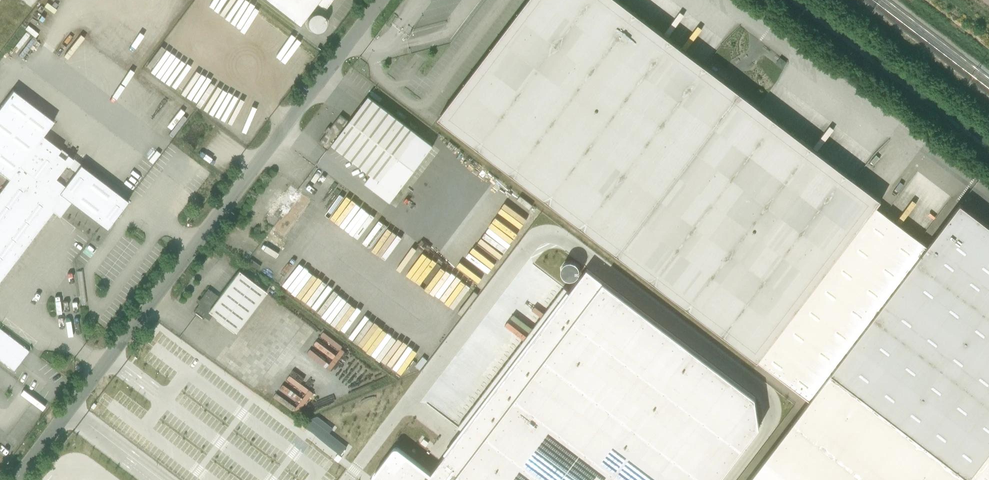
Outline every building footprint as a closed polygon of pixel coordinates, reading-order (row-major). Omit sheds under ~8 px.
[(299,24),(315,3),(325,10),(333,0),(267,0),(299,24)] [(879,199),(618,0),(529,0),(438,118),(756,361),(879,199)] [(310,22),(320,32),(331,21),(322,11),(310,22)] [(53,211),(55,212),(57,210),(59,212),(69,200),(107,229),(128,201),(81,164),(76,171),(69,166),(74,159),(68,155),(65,159),(58,153),(61,149),(43,135),(54,121),(13,90),(0,107),(0,171),(10,179),(0,191),(0,280),(53,211)] [(328,150),(332,145),(371,174),(365,182),(389,201),(433,144),(368,96),(349,121),(341,115),(331,128),(329,126),(324,132),(326,134),(319,143),(328,150)] [(265,220),(285,234),(311,199),(290,184),(265,220)] [(757,362),(810,401),(830,374),(927,248),(875,207),(757,362)] [(271,231),(264,240),(277,251),(285,241),(271,231)] [(759,427),(755,397),(587,269),(569,292),(564,288),(458,428),(463,431),(430,474),(396,448),(373,479),(374,479),(719,479),(759,427)] [(213,315),(236,332),(267,292),(239,271),(219,297),(209,289),(197,303),(199,305),(194,312),(197,314),(204,319),(205,317),(209,320),(213,315)] [(14,370),(29,351),(0,329),(0,360),(14,370)] [(969,479),(830,374),(810,401),(750,479),(988,479),(988,452),(969,479)]
